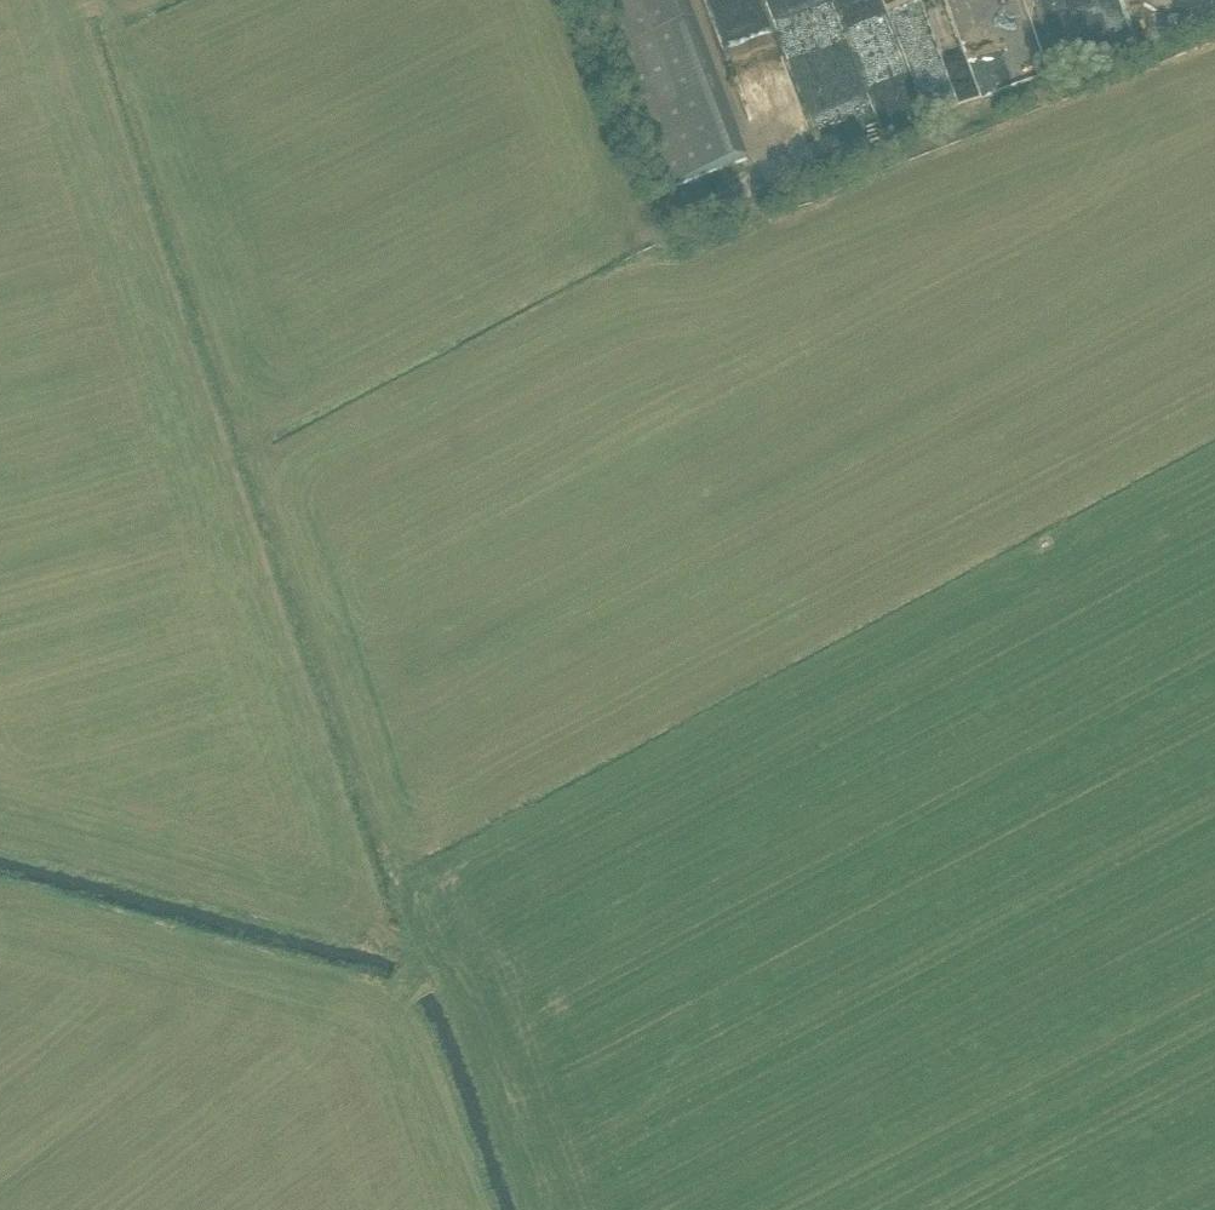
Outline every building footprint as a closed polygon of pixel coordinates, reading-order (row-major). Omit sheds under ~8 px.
[(658,185),(738,158),(679,0),(589,0),(658,185)]
